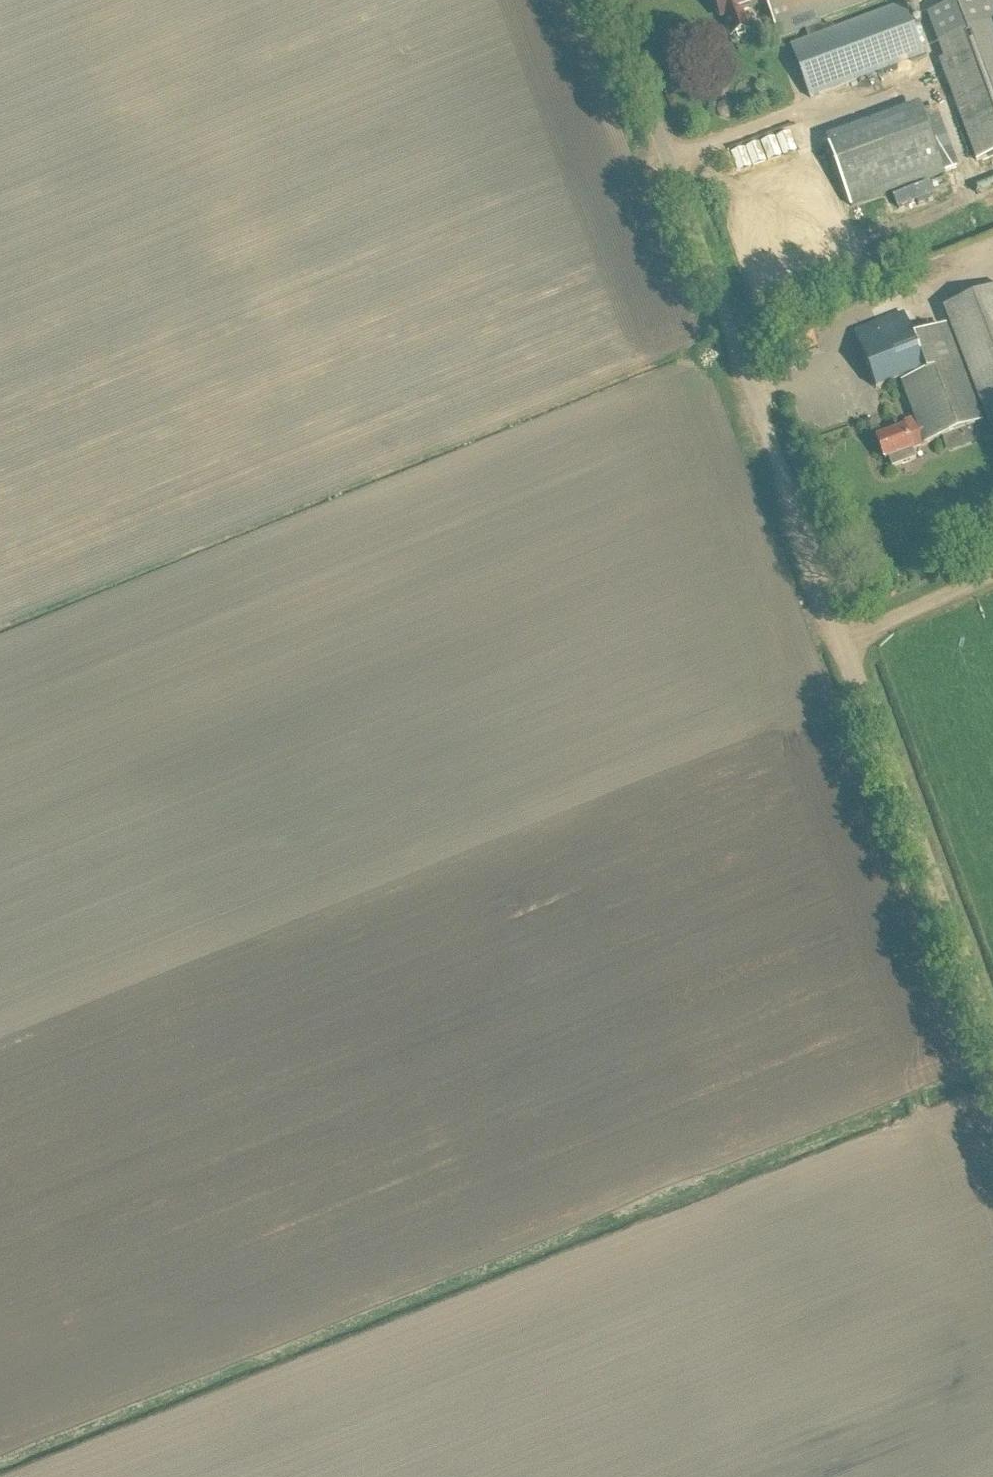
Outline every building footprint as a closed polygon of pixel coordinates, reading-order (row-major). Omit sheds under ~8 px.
[(720,18),(721,20),(723,19),(730,38),(748,31),(741,13),(765,4),(778,40),(805,30),(809,39),(788,46),(808,101),(923,58),(903,3),(833,29),(832,26),(822,29),(818,18),(864,0),(713,0),(717,9),(715,11),(717,18),(720,18)] [(992,155),(992,12),(988,0),(975,0),(927,17),(943,60),(938,62),(975,161),(992,155)] [(827,150),(848,209),(942,174),(920,115),(827,150)] [(992,427),(992,290),(942,311),(988,428),(992,427)] [(912,341),(902,314),(853,333),(875,391),(924,373),(925,375),(900,384),(913,419),(901,424),(903,430),(876,441),(884,462),(888,460),(892,470),(916,461),(912,451),(980,426),(944,329),(912,341)]
